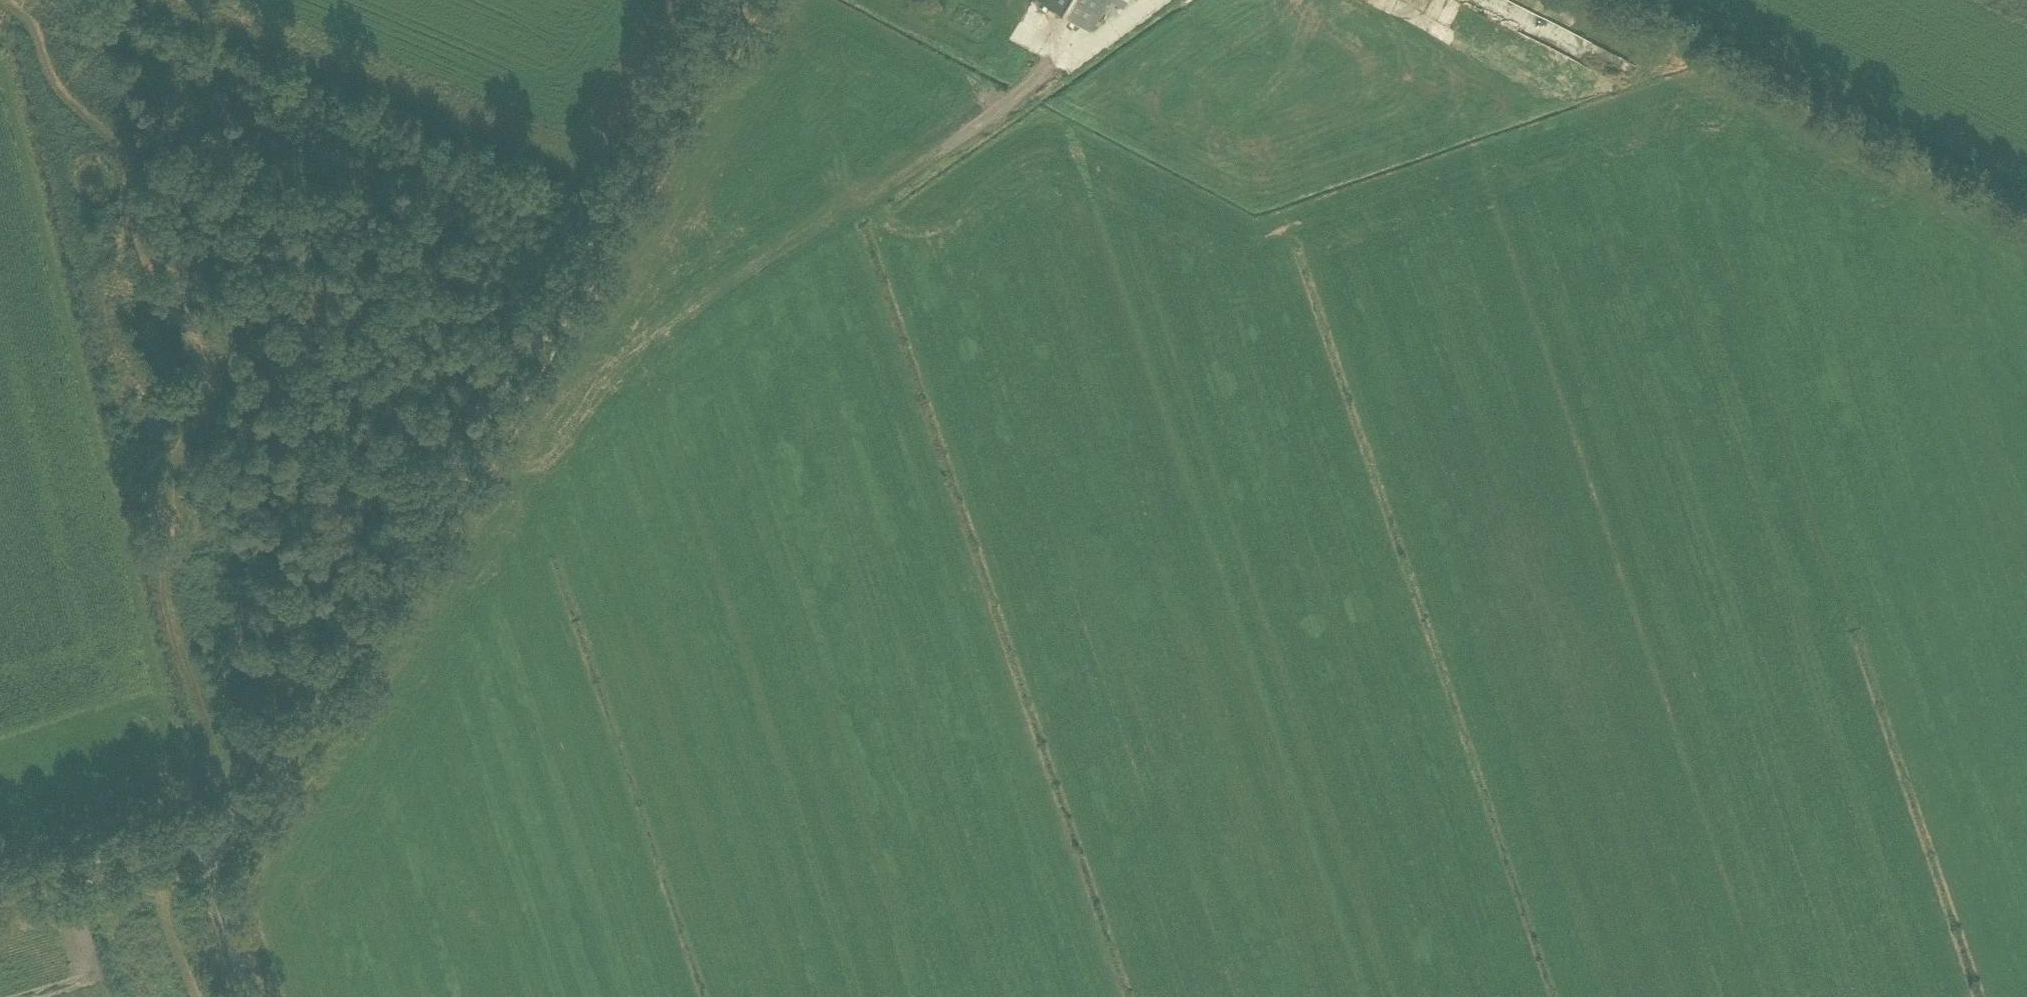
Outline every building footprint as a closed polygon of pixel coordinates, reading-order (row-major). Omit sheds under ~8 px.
[(1108,0),(1041,0),(1091,29),(1108,0)]
